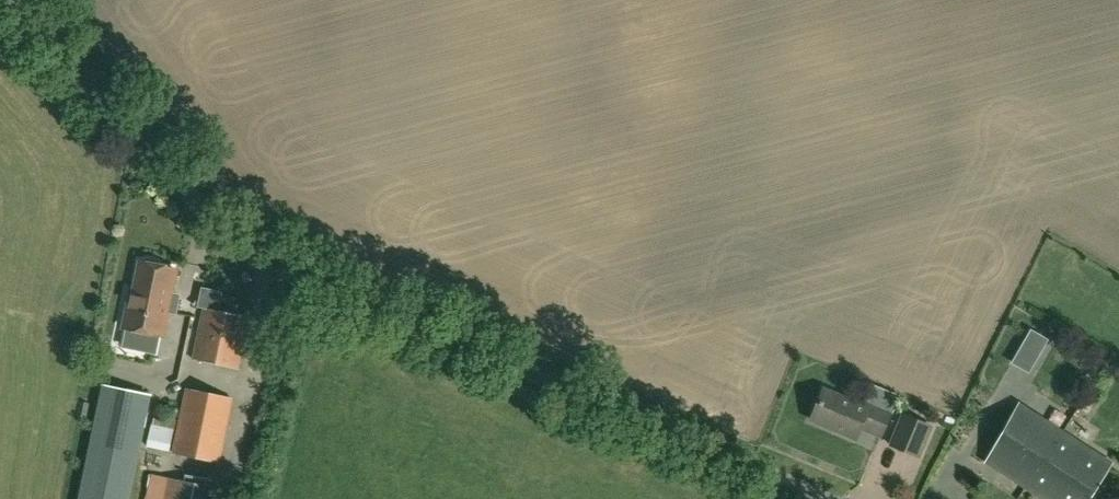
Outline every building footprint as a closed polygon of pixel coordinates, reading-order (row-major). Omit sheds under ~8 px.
[(176,269),(160,266),(158,262),(147,259),(144,263),(140,262),(132,301),(132,302),(149,305),(151,295),(153,295),(153,292),(171,295),(176,269)] [(162,335),(171,295),(153,292),(153,295),(151,295),(149,305),(132,302),(132,301),(129,300),(124,327),(132,329),(130,338),(154,343),(156,334),(162,335)] [(238,369),(249,318),(204,309),(193,360),(238,369)] [(1030,330),(1011,365),(1028,375),(1048,341),(1030,330)] [(150,396),(103,386),(80,498),(129,498),(150,396)] [(218,462),(232,398),(187,389),(173,452),(218,462)] [(880,436),(891,410),(869,401),(866,407),(824,389),(811,419),(854,438),(859,427),(880,436)] [(1045,450),(1057,432),(1018,407),(988,460),(1026,484),(1036,466),(1040,468),(1050,453),(1045,450)] [(168,452),(176,419),(155,414),(147,446),(168,452)] [(930,426),(903,415),(890,445),(917,456),(930,426)] [(1026,484),(1049,498),(1086,498),(1108,465),(1057,432),(1045,450),(1050,453),(1040,468),(1036,466),(1026,484)] [(208,485),(151,474),(146,498),(206,498),(208,485)]
